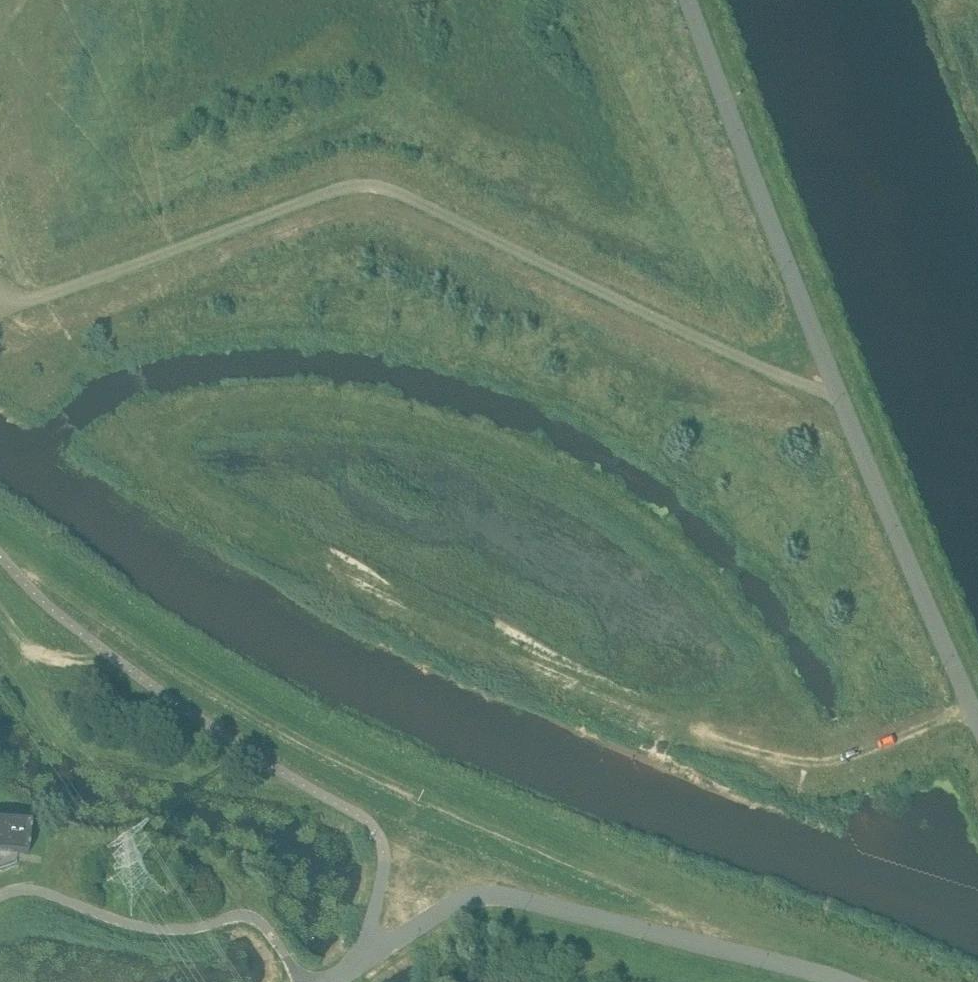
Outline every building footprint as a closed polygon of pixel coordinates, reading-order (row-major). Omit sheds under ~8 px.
[(16,864),(17,861),(18,852),(28,854),(32,823),(0,820),(0,870),(16,864)]
